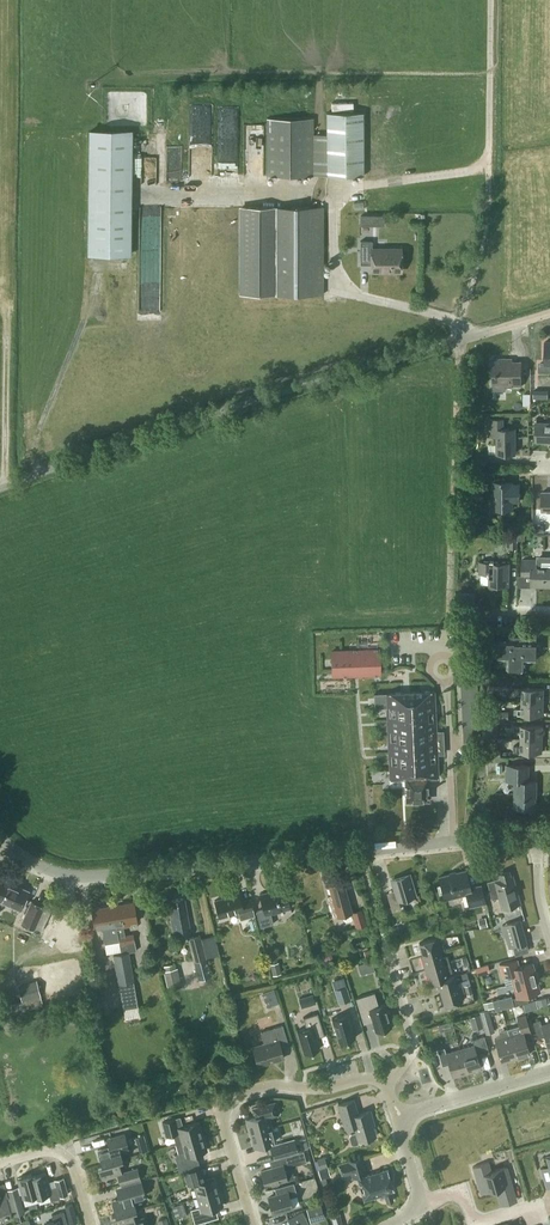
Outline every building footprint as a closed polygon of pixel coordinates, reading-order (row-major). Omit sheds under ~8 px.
[(362,174),(361,111),(327,111),(327,133),(313,133),(313,130),(313,117),(274,117),(267,117),(267,130),(267,175),(362,174)] [(322,206),(207,206),(207,294),(322,294),(322,206)] [(88,216),(88,253),(131,254),(131,216),(88,216)] [(371,240),(359,240),(359,263),(370,263),(370,270),(400,270),(400,248),(371,248),(371,240)] [(544,342),(545,361),(538,361),(538,372),(549,372),(549,342),(544,342)] [(512,386),(522,385),(521,361),(506,361),(506,358),(492,358),(492,383),(512,382),(512,386)] [(497,453),(515,453),(515,428),(503,428),(503,418),(489,418),(489,435),(497,435),(497,453)] [(537,422),(535,439),(549,440),(549,423),(537,422)] [(489,472),(475,471),(475,479),(489,479),(489,472)] [(512,481),(495,481),(495,499),(492,499),(492,505),(495,505),(495,507),(512,507),(512,500),(519,500),(519,484),(512,484),(512,481)] [(542,492),(542,510),(549,510),(549,492),(542,492)] [(518,532),(517,540),(526,541),(526,532),(518,532)] [(537,567),(537,560),(522,559),(521,574),(532,575),(531,585),(549,586),(549,567),(537,567)] [(509,585),(510,561),(479,561),(479,573),(489,573),(489,584),(509,585)] [(369,644),(369,634),(360,634),(360,644),(369,644)] [(526,658),(537,658),(537,634),(509,634),(509,639),(498,639),(498,657),(508,657),(508,668),(517,668),(517,671),(523,671),(523,668),(526,668),(526,658)] [(380,675),(379,648),(331,650),(332,677),(380,675)] [(508,679),(490,678),(490,687),(508,687),(508,679)] [(476,742),(473,680),(461,680),(464,742),(476,742)] [(522,700),(543,701),(543,688),(522,688),(515,688),(515,693),(522,693),(522,700)] [(390,779),(405,778),(406,800),(428,799),(427,777),(438,776),(437,754),(444,754),(443,730),(436,730),(434,691),(385,693),(375,693),(376,707),(386,707),(390,779)] [(543,714),(543,701),(522,700),(521,708),(515,708),(515,714),(521,714),(543,714)] [(509,711),(494,710),(494,719),(508,719),(509,711)] [(498,719),(483,719),(482,734),(497,735),(498,719)] [(521,738),(542,738),(542,725),(521,725),(514,725),(514,730),(521,730),(521,738)] [(498,738),(481,738),(480,747),(497,747),(498,738)] [(542,752),(542,738),(521,738),(521,745),(514,745),(514,751),(521,751),(542,752)] [(501,748),(483,748),(482,756),(500,757),(501,748)] [(536,791),(537,781),(528,780),(529,765),(507,764),(506,780),(516,780),(515,806),(535,807),(535,791),(536,791)] [(469,906),(485,902),(481,884),(471,887),(466,869),(438,876),(444,898),(466,893),(469,906)] [(492,897),(498,896),(502,908),(520,902),(512,874),(510,875),(509,870),(498,873),(499,878),(488,881),(492,897)] [(392,910),(401,908),(398,899),(415,894),(409,874),(392,879),(396,894),(388,896),(392,910)] [(29,890),(0,877),(0,900),(20,909),(29,890)] [(353,917),(351,912),(352,911),(343,879),(328,883),(333,899),(329,900),(334,917),(342,914),(343,918),(346,921),(352,919),(353,917)] [(256,910),(261,926),(274,923),(271,912),(291,906),(286,888),(270,892),(269,891),(260,893),(264,908),(256,910)] [(230,895),(215,900),(219,916),(238,911),(240,919),(255,915),(250,898),(242,900),(239,891),(229,894),(230,895)] [(191,933),(186,910),(185,910),(183,898),(167,901),(174,936),(191,933)] [(52,908),(31,899),(21,923),(35,929),(35,927),(42,930),(52,908)] [(134,901),(112,904),(118,936),(125,935),(123,926),(130,925),(130,922),(137,921),(134,901)] [(118,936),(112,904),(91,908),(95,928),(102,927),(105,943),(119,940),(120,943),(127,942),(126,935),(125,935),(118,936)] [(352,912),(358,936),(369,933),(363,909),(352,912)] [(487,925),(485,916),(478,918),(480,927),(487,925)] [(515,955),(529,951),(520,919),(502,924),(508,947),(513,946),(515,955)] [(402,928),(398,926),(390,928),(392,935),(403,932),(402,928)] [(133,933),(126,935),(127,942),(120,943),(122,953),(129,952),(136,950),(133,933)] [(209,976),(198,934),(188,937),(201,986),(214,983),(212,976),(209,976)] [(419,942),(423,955),(444,949),(442,944),(439,944),(437,937),(419,942)] [(374,955),(372,948),(363,950),(365,957),(374,955)] [(421,956),(425,969),(450,962),(448,954),(443,956),(441,951),(444,950),(444,949),(423,955),(421,956)] [(129,952),(122,953),(113,954),(119,984),(134,981),(129,952)] [(372,959),(357,963),(359,968),(366,966),(367,971),(375,969),(372,959)] [(502,976),(512,973),(514,982),(536,976),(533,962),(519,966),(517,959),(499,963),(502,976)] [(282,972),(279,961),(270,963),(273,974),(282,972)] [(176,967),(175,962),(163,965),(164,970),(163,970),(168,989),(182,986),(177,967),(176,967)] [(449,977),(448,976),(447,973),(453,971),(450,962),(425,969),(429,983),(437,980),(449,977)] [(485,972),(483,964),(475,967),(477,975),(485,972)] [(455,974),(448,976),(449,977),(437,980),(441,993),(462,986),(462,985),(459,986),(455,974)] [(536,976),(514,982),(518,996),(512,997),(514,1005),(528,1001),(526,994),(540,990),(536,976)] [(43,1004),(36,979),(18,984),(22,1000),(19,1000),(19,999),(5,1003),(4,1000),(0,1001),(0,1016),(43,1004)] [(473,992),(470,983),(464,984),(467,994),(473,992)] [(346,985),(337,988),(341,1002),(350,999),(346,985)] [(462,986),(441,993),(445,1005),(463,1000),(460,992),(464,991),(462,986)] [(279,1002),(274,988),(263,991),(267,1005),(279,1002)] [(375,991),(356,997),(363,1018),(371,1015),(376,1031),(392,1026),(385,1003),(379,1005),(378,1000),(375,991)] [(514,1004),(511,994),(487,1001),(489,1008),(494,1006),(495,1009),(514,1004)] [(548,1003),(546,996),(536,999),(537,1005),(548,1003)] [(494,1030),(488,1008),(480,1011),(486,1033),(494,1030)] [(320,1048),(316,1033),(323,1030),(318,1012),(303,1016),(306,1027),(297,1029),(304,1052),(320,1048)] [(348,1012),(332,1017),(339,1042),(355,1037),(348,1012)] [(483,1026),(479,1013),(469,1016),(472,1029),(483,1026)] [(509,1034),(516,1057),(530,1053),(525,1038),(532,1036),(525,1014),(517,1016),(521,1030),(509,1034)] [(542,1024),(540,1019),(533,1021),(537,1035),(544,1033),(548,1047),(549,1047),(549,1022),(542,1024)] [(280,1045),(288,1043),(283,1024),(274,1027),(278,1038),(253,1046),(259,1065),(284,1057),(280,1045)] [(496,1034),(497,1037),(495,1038),(501,1061),(516,1057),(509,1034),(507,1027),(498,1030),(499,1033),(496,1034)] [(484,1035),(472,1038),(474,1044),(460,1048),(467,1071),(481,1067),(477,1055),(489,1051),(484,1035)] [(467,1071),(460,1048),(446,1052),(444,1047),(437,1049),(441,1063),(448,1061),(453,1075),(467,1071)] [(359,1140),(376,1135),(372,1119),(373,1119),(370,1109),(358,1113),(354,1098),(338,1103),(345,1128),(354,1125),(356,1131),(351,1133),(349,1135),(351,1142),(354,1144),(357,1143),(359,1140)] [(275,1101),(258,1106),(252,1107),(254,1116),(246,1118),(250,1132),(272,1126),(269,1116),(278,1113),(275,1101)] [(166,1135),(174,1133),(176,1143),(203,1134),(199,1120),(181,1125),(179,1116),(162,1121),(166,1135)] [(276,1140),(272,1126),(250,1132),(254,1146),(276,1140)] [(98,1164),(122,1157),(120,1150),(129,1147),(124,1132),(106,1138),(109,1146),(98,1149),(101,1163),(98,1164)] [(203,1134),(176,1143),(179,1152),(174,1154),(179,1171),(195,1167),(192,1153),(207,1149),(203,1134)] [(298,1151),(294,1138),(271,1145),(274,1157),(298,1151)] [(298,1141),(298,1149),(306,1148),(306,1141),(298,1141)] [(277,1165),(261,1170),(265,1184),(288,1178),(284,1164),(294,1161),(295,1165),(306,1161),(303,1150),(292,1153),(275,1158),(277,1165)] [(549,1165),(541,1167),(545,1181),(549,1179),(549,1154),(547,1155),(549,1165)] [(317,1158),(320,1168),(328,1166),(324,1155),(317,1158)] [(342,1174),(351,1171),(353,1176),(360,1174),(361,1176),(358,1177),(365,1200),(382,1195),(381,1193),(385,1191),(386,1193),(385,1194),(387,1201),(393,1199),(391,1192),(389,1192),(389,1190),(394,1189),(388,1168),(365,1175),(365,1173),(367,1172),(362,1156),(339,1163),(342,1174)] [(137,1167),(122,1171),(119,1159),(122,1158),(122,1157),(98,1164),(102,1178),(117,1173),(120,1184),(141,1178),(137,1167)] [(513,1183),(507,1166),(491,1170),(489,1161),(473,1166),(479,1186),(491,1183),(493,1189),(513,1183)] [(219,1190),(215,1176),(201,1180),(197,1166),(185,1170),(187,1179),(192,1177),(197,1196),(219,1190)] [(328,1166),(320,1168),(318,1169),(321,1178),(330,1175),(328,1166)] [(32,1176),(38,1196),(49,1193),(51,1200),(61,1197),(60,1195),(68,1193),(63,1177),(55,1179),(57,1185),(50,1187),(46,1172),(32,1176)] [(23,1198),(27,1197),(29,1204),(39,1201),(37,1197),(38,1196),(32,1176),(32,1173),(17,1177),(23,1198)] [(132,1194),(144,1191),(141,1179),(124,1184),(127,1196),(112,1200),(116,1213),(112,1214),(112,1215),(136,1208),(132,1194)] [(290,1196),(297,1194),(294,1182),(275,1187),(277,1194),(268,1197),(273,1212),(293,1206),(290,1196)] [(25,1212),(18,1186),(6,1189),(13,1215),(25,1212)] [(219,1190),(197,1196),(200,1206),(191,1209),(195,1223),(211,1219),(208,1208),(223,1204),(219,1190)] [(509,1203),(505,1190),(497,1192),(501,1205),(509,1203)] [(11,1212),(6,1197),(0,1199),(0,1215),(11,1212)] [(75,1212),(72,1202),(65,1204),(68,1214),(75,1212)] [(183,1210),(181,1202),(172,1204),(175,1212),(183,1210)] [(325,1218),(321,1204),(307,1208),(311,1222),(325,1218)] [(136,1223),(133,1209),(136,1208),(112,1215),(115,1224),(146,1224),(145,1220),(136,1223)] [(68,1224),(64,1210),(52,1214),(54,1221),(44,1224),(64,1224),(68,1224)] [(309,1223),(302,1211),(287,1218),(291,1224),(305,1224),(309,1223)] [(339,1212),(331,1215),(334,1224),(343,1224),(339,1212)] [(167,1216),(157,1219),(159,1224),(169,1224),(167,1216)]
